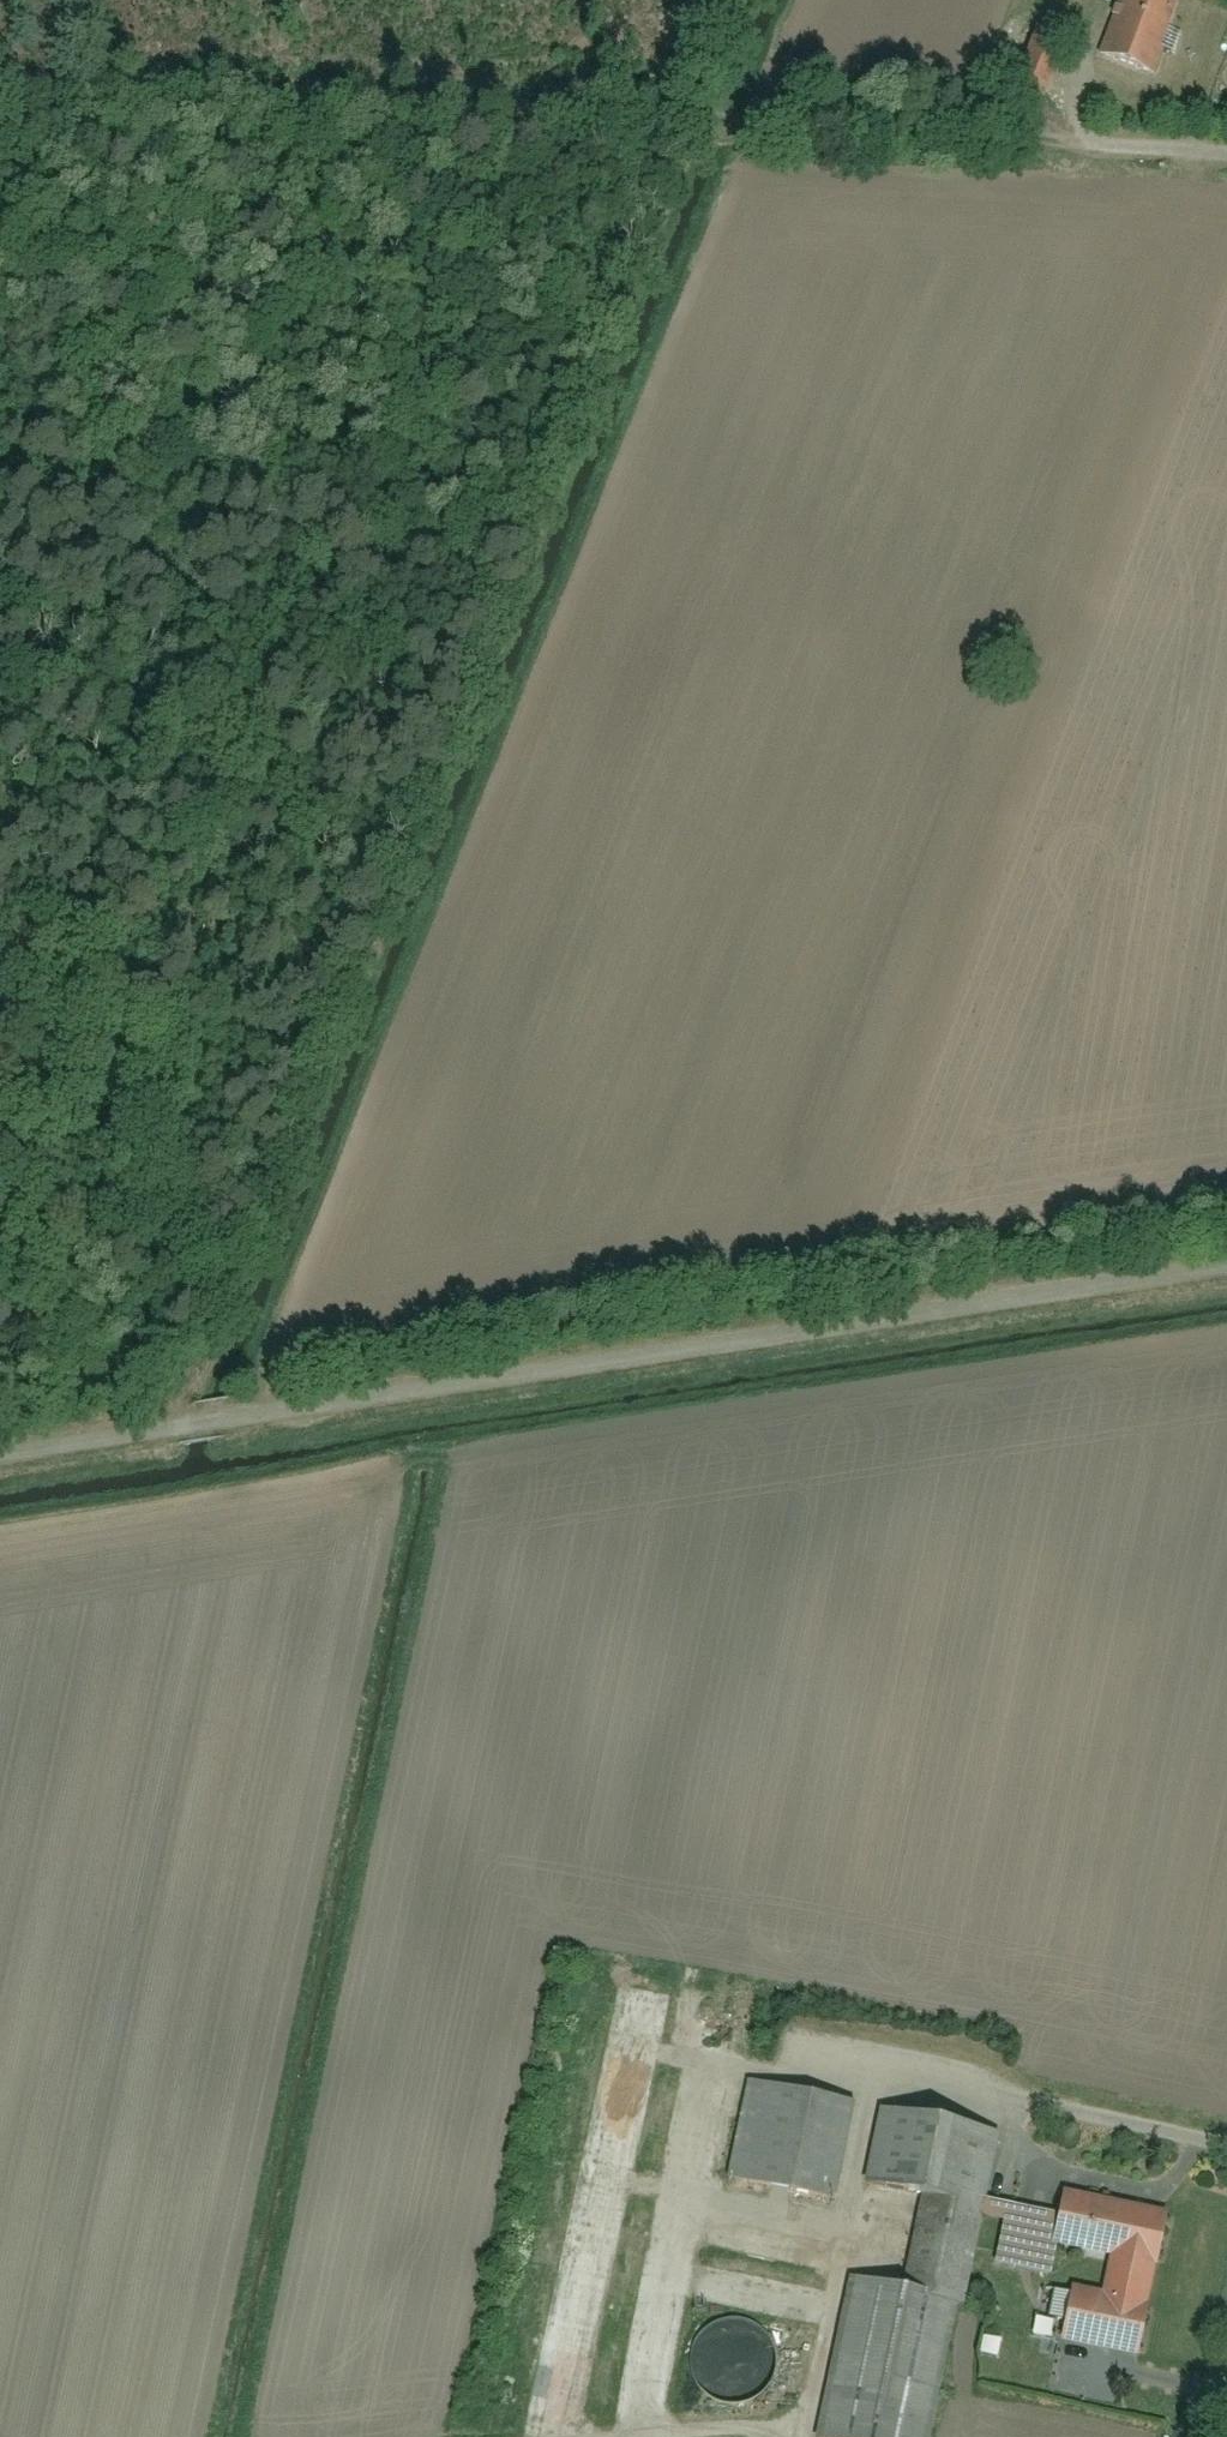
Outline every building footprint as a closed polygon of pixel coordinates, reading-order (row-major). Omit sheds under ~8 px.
[(1160,0),(1112,0),(1085,69),(1145,92),(1178,7),(1160,0)] [(1022,24),(996,84),(1038,103),(1065,43),(1022,24)] [(852,2109),(751,2090),(734,2177),(835,2197),(852,2109)] [(996,2165),(1002,2141),(1003,2133),(898,2108),(882,2177),(938,2191),(913,2295),(852,2281),(815,2435),(823,2436),(930,2436),(983,2217),(1002,2222),(994,2257),(1046,2269),(1053,2240),(1121,2256),(1111,2297),(1066,2286),(1052,2345),(1142,2367),(1178,2216),(1065,2188),(1060,2210),(989,2193),(996,2165)] [(782,2359),(783,2350),(782,2341),(779,2332),(775,2326),(769,2318),(761,2312),(754,2308),(745,2306),(735,2306),(728,2307),(720,2309),(711,2315),(705,2320),(700,2326),(696,2334),(694,2343),(693,2352),(694,2360),(697,2368),(701,2376),(707,2383),(714,2388),(723,2392),(732,2395),(739,2395),(749,2394),(757,2391),(764,2387),(770,2381),(776,2374),(780,2366),(782,2359)]
